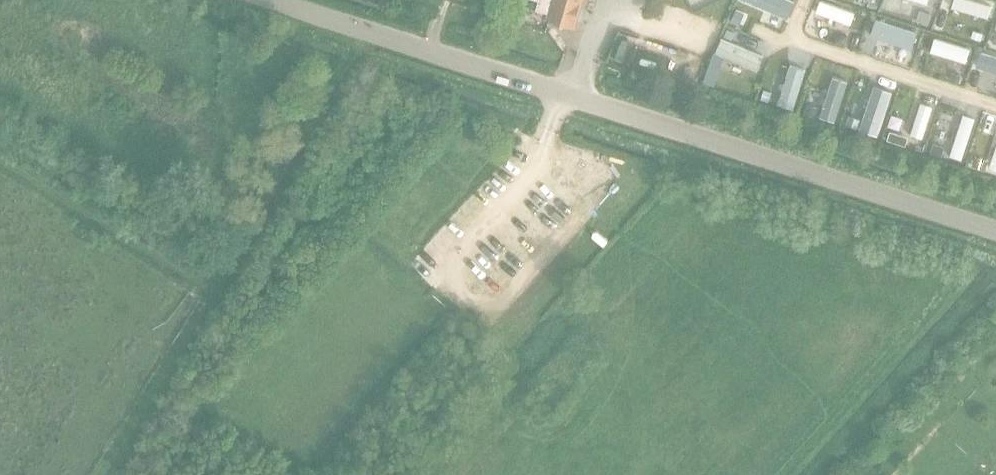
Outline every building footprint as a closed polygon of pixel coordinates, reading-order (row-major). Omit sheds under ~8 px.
[(549,15),(573,22),(579,0),(554,0),(549,15)] [(952,16),(950,23),(955,24),(952,31),(966,35),(970,21),(957,17),(957,18),(952,16)] [(897,128),(895,137),(897,138),(896,142),(904,145),(906,140),(910,141),(912,132),(908,131),(909,127),(901,125),(900,129),(897,128)]
